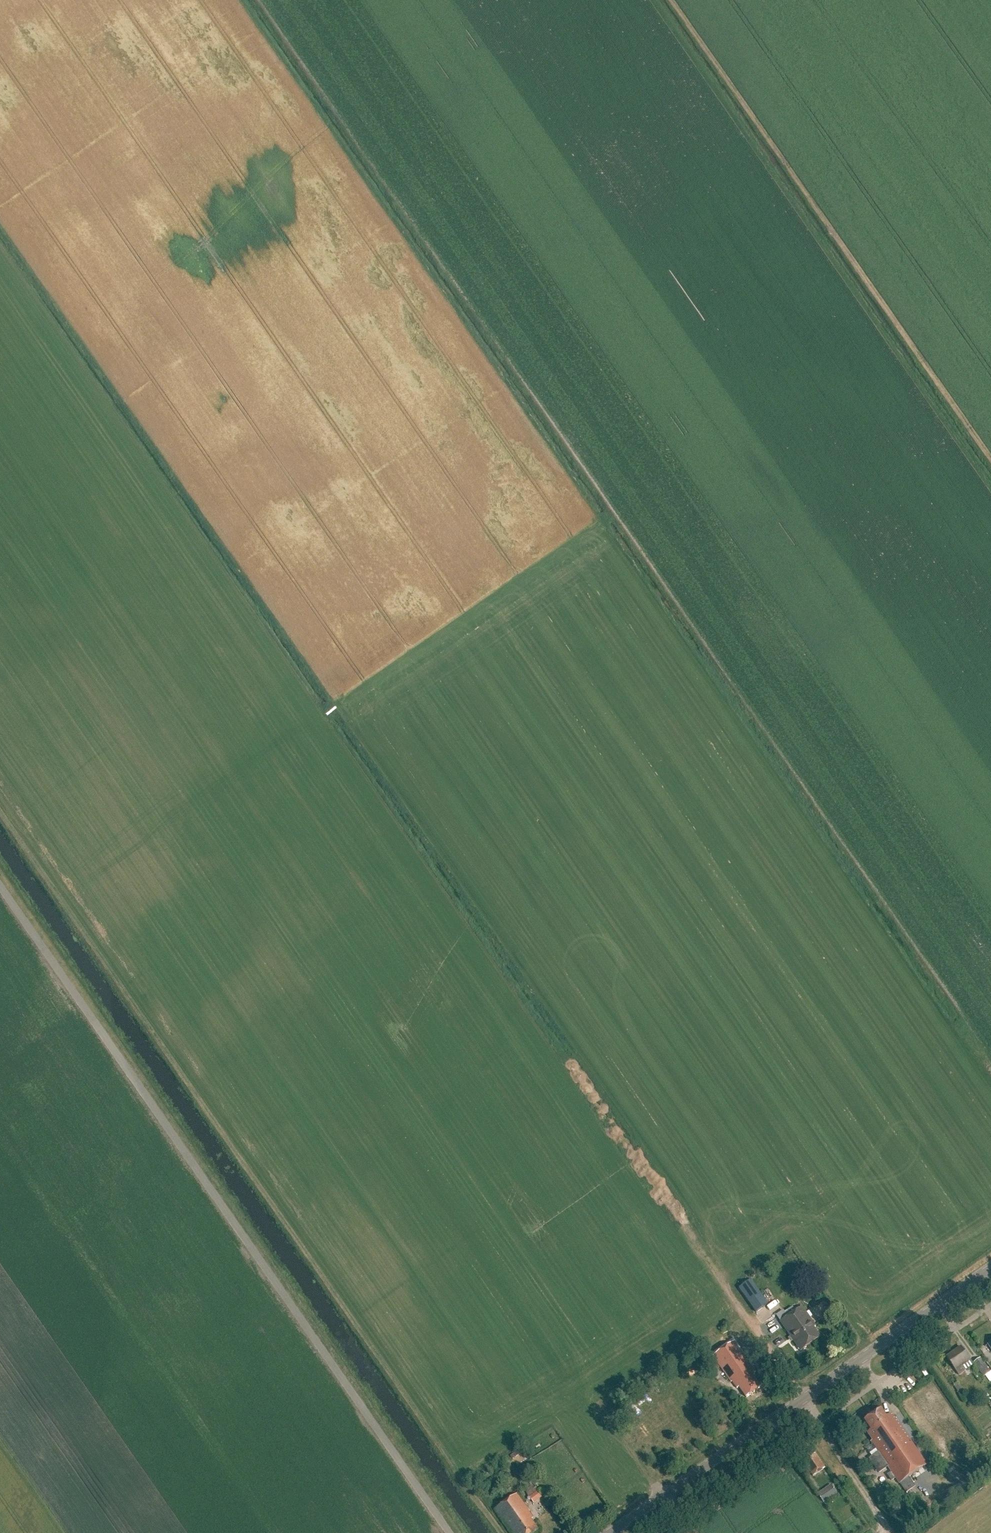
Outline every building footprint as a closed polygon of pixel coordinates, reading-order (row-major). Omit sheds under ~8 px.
[(751,1280),(739,1288),(756,1313),(768,1305),(751,1280)] [(796,1344),(799,1342),(803,1349),(821,1337),(814,1327),(816,1326),(802,1307),(780,1322),(796,1344)] [(739,1387),(746,1398),(761,1387),(754,1377),(755,1372),(734,1342),(713,1356),(731,1382),(732,1382),(737,1389),(739,1387)] [(946,1357),(959,1375),(965,1371),(962,1367),(970,1361),(961,1347),(946,1357)] [(972,1363),(974,1366),(976,1365),(984,1377),(990,1372),(990,1368),(986,1361),(984,1363),(980,1358),(972,1363)] [(721,1368),(714,1359),(707,1364),(714,1373),(721,1368)] [(958,1383),(954,1386),(958,1393),(963,1390),(958,1383)] [(900,1484),(927,1465),(892,1414),(886,1417),(882,1410),(865,1422),(871,1431),(868,1434),(873,1441),(871,1442),(878,1453),(870,1459),(879,1473),(888,1467),(900,1484)] [(808,1469),(813,1477),(825,1468),(815,1453),(813,1455),(811,1453),(803,1458),(810,1467),(808,1469)] [(819,1494),(824,1502),(837,1493),(832,1485),(819,1494)] [(531,1503),(540,1498),(533,1486),(524,1491),(531,1503)] [(511,1532),(534,1532),(538,1530),(531,1520),(534,1519),(528,1511),(517,1494),(494,1510),(511,1532)]
